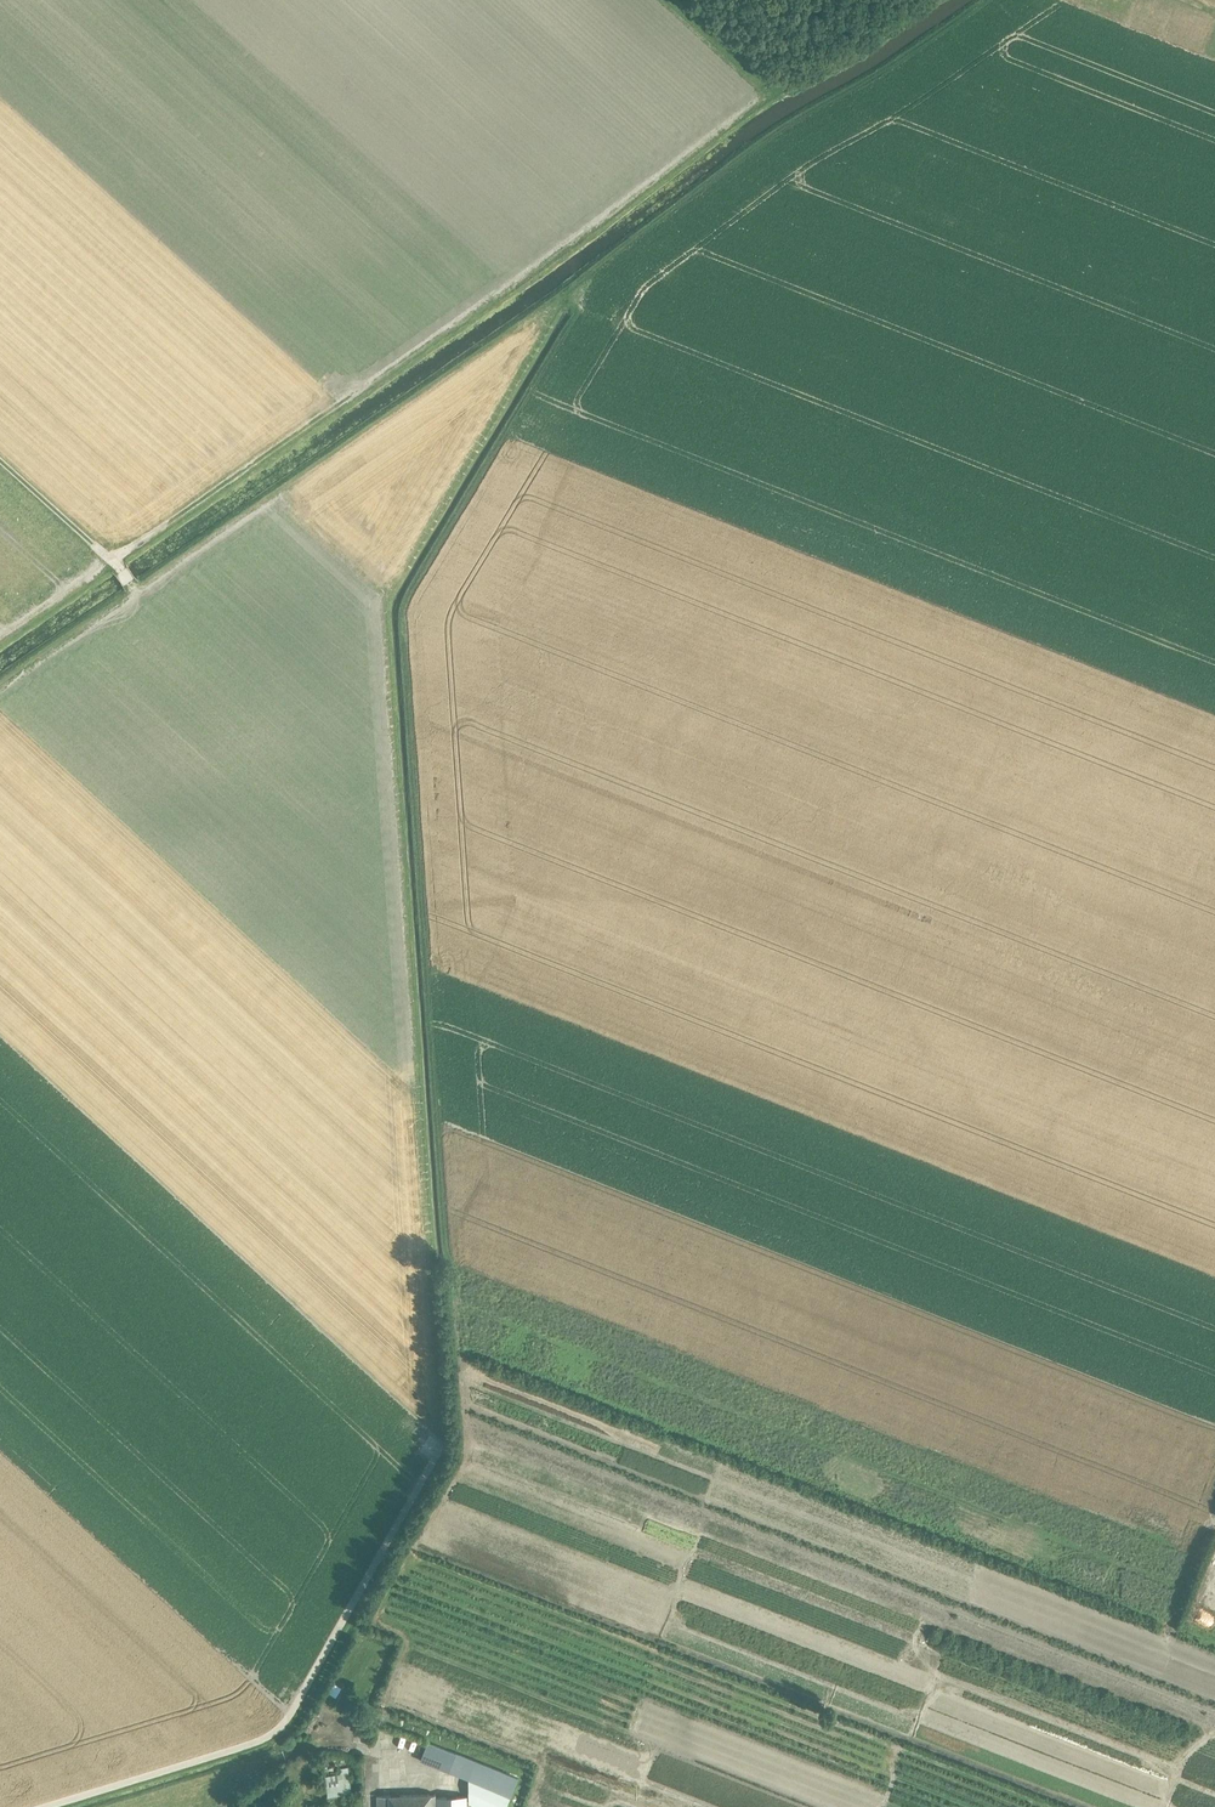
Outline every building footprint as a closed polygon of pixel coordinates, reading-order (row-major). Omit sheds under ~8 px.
[(467,1795),(460,1795),(460,1793),(377,1795),(377,1806),(467,1806),(467,1802),(479,1806),(506,1806),(518,1776),(427,1740),(420,1760),(468,1779),(467,1795)] [(328,1796),(353,1792),(349,1772),(325,1775),(328,1796)]
